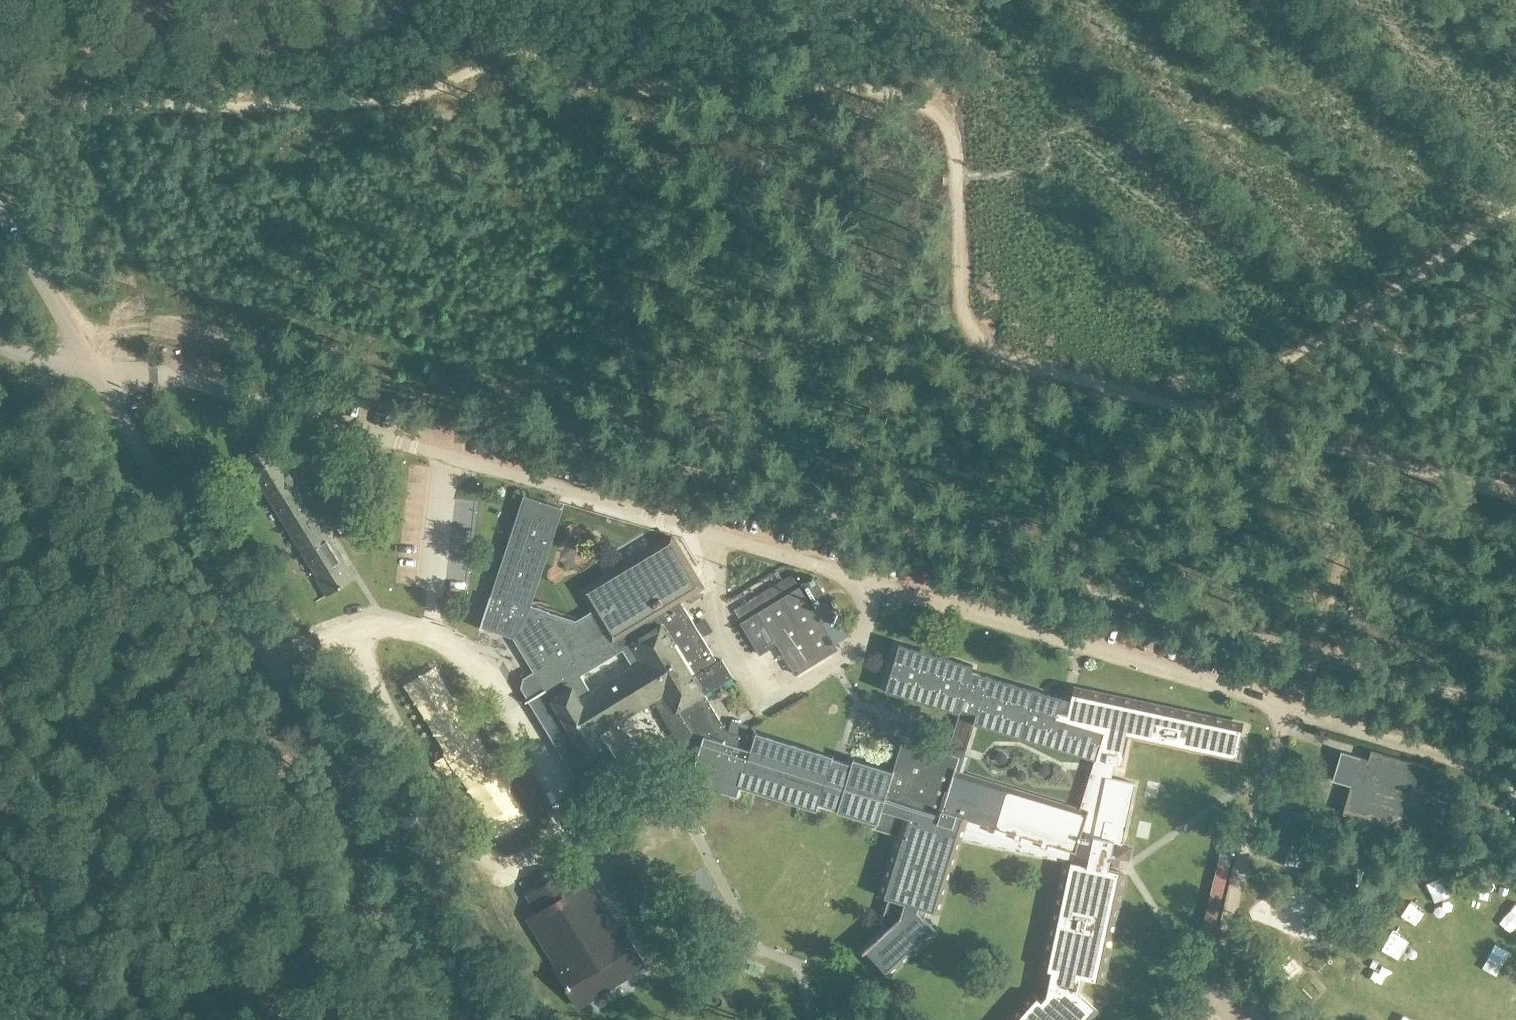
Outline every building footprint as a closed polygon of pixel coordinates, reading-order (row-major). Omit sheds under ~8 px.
[(285,527),(313,510),(271,442),(243,460),(285,527)] [(585,457),(574,463),(583,480),(594,474),(585,457)] [(902,740),(893,771),(853,759),(852,763),(833,757),(833,756),(755,733),(753,739),(727,732),(705,695),(732,679),(721,660),(717,662),(716,659),(683,603),(681,601),(705,587),(674,536),(581,591),(593,610),(576,620),(535,607),(532,606),(564,508),(525,496),(482,627),(513,637),(534,672),(529,674),(523,677),(521,688),(573,777),(585,780),(607,769),(603,762),(613,756),(605,742),(599,731),(637,710),(655,699),(687,753),(697,756),(689,781),(737,796),(740,787),(817,811),(819,803),(838,809),(837,811),(876,823),(874,829),(899,836),(880,896),(889,899),(883,917),(882,921),(889,929),(866,950),(888,975),(936,931),(918,912),(919,908),(936,914),(959,841),(962,840),(1066,862),(1043,970),(1051,972),(1046,997),(1041,1002),(1033,995),(1010,1019),(1090,1019),(1098,1011),(1078,994),(1082,980),(1082,978),(1101,982),(1124,874),(1108,870),(1109,864),(1114,842),(1122,844),(1135,784),(1111,779),(1114,763),(1122,765),(1129,736),(1240,760),(1240,758),(1236,758),(1237,753),(1243,726),(1073,689),(1070,705),(1064,703),(1061,702),(1062,697),(1061,697),(1061,698),(972,672),(974,666),(898,643),(884,690),(959,713),(947,753),(902,740)] [(313,510),(285,527),(327,595),(355,577),(313,510)] [(420,539),(406,538),(405,552),(419,553),(420,539)] [(791,573),(733,609),(740,620),(798,585),(791,573)] [(816,608),(814,610),(801,588),(734,627),(752,657),(776,643),(795,675),(838,650),(834,645),(847,636),(826,602),(829,601),(813,576),(801,584),(816,608)] [(706,617),(695,623),(703,636),(714,630),(706,617)] [(1341,752),(1333,781),(1351,786),(1342,813),(1399,830),(1402,821),(1440,831),(1447,804),(1439,801),(1445,773),(1371,751),(1368,760),(1341,752)] [(1282,808),(1268,857),(1300,866),(1314,817),(1282,808)] [(1117,844),(1115,858),(1129,861),(1132,847),(1117,844)] [(570,870),(531,892),(526,896),(528,900),(521,904),(528,916),(528,917),(578,1006),(644,969),(649,966),(623,924),(620,926),(591,878),(579,886),(570,870)] [(1501,907),(1506,934),(1515,932),(1515,915),(1514,905),(1501,907)] [(1368,983),(1379,991),(1391,976),(1379,968),(1368,983)]
